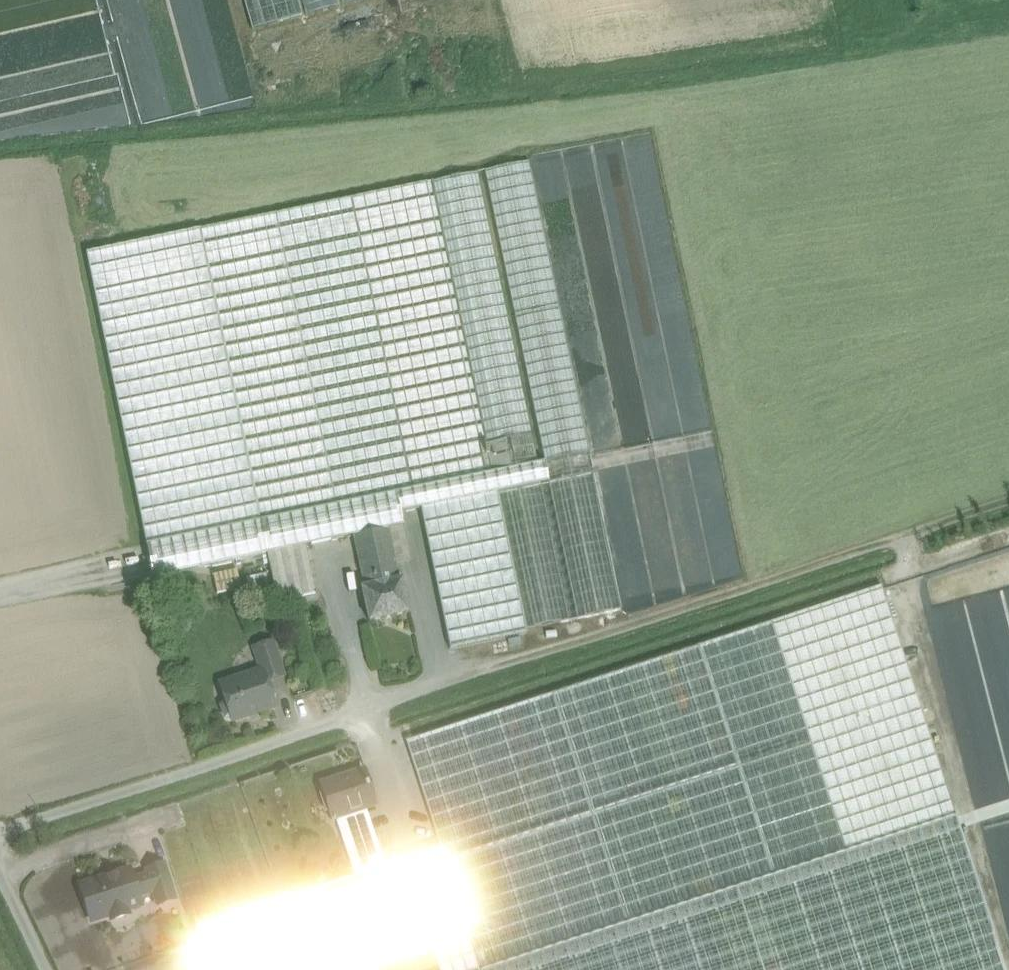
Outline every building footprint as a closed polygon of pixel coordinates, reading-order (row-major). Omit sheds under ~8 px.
[(252,28),(302,14),(298,0),(244,0),(252,28)] [(590,453),(529,161),(485,170),(545,462),(590,453)] [(539,463),(478,172),(432,181),(493,473),(539,463)] [(432,181),(200,229),(261,521),(433,485),(493,473),(432,181)] [(200,229),(86,253),(147,545),(261,521),(200,229)] [(261,521),(147,545),(154,578),(268,554),(277,601),(316,594),(306,546),(354,536),(388,529),(403,526),(400,513),(421,508),(497,492),(542,483),(548,482),(594,472),(590,453),(545,462),(539,463),(493,473),(433,485),(261,521)] [(594,472),(548,482),(577,618),(622,609),(594,472)] [(542,483),(497,492),(525,629),(571,620),(542,483)] [(497,492),(421,508),(450,649),(526,634),(525,629),(497,492)] [(388,529),(354,536),(365,587),(362,588),(369,622),(409,613),(402,579),(400,580),(388,529)] [(882,586),(772,622),(846,852),(956,816),(882,586)] [(407,742),(441,849),(464,918),(465,923),(480,969),(484,969),(846,852),(772,622),(407,742)] [(273,642),(254,648),(261,671),(262,671),(266,682),(284,676),(273,642)] [(261,671),(221,685),(226,701),(222,707),(225,718),(232,720),(233,721),(274,707),(266,682),(262,671),(261,671)] [(364,771),(322,785),(333,820),(336,819),(363,810),(376,806),(364,771)] [(363,810),(336,819),(345,846),(372,837),(363,810)] [(484,969),(1005,969),(956,816),(846,852),(484,969)] [(372,837),(345,846),(356,877),(383,868),(382,868),(372,837)] [(390,892),(325,912),(341,962),(345,961),(465,923),(464,918),(441,849),(382,868),(383,868),(390,892)] [(164,864),(147,870),(154,891),(158,905),(175,899),(164,864)] [(356,877),(318,889),(325,912),(390,892),(383,868),(356,877)] [(131,875),(110,881),(109,877),(80,886),(91,921),(110,915),(112,920),(128,915),(127,910),(141,905),(138,897),(154,891),(148,874),(132,879),(131,875)] [(204,951),(210,969),(315,969),(341,962),(325,912),(204,951)] [(465,923),(345,961),(316,969),(480,969),(465,923)]
